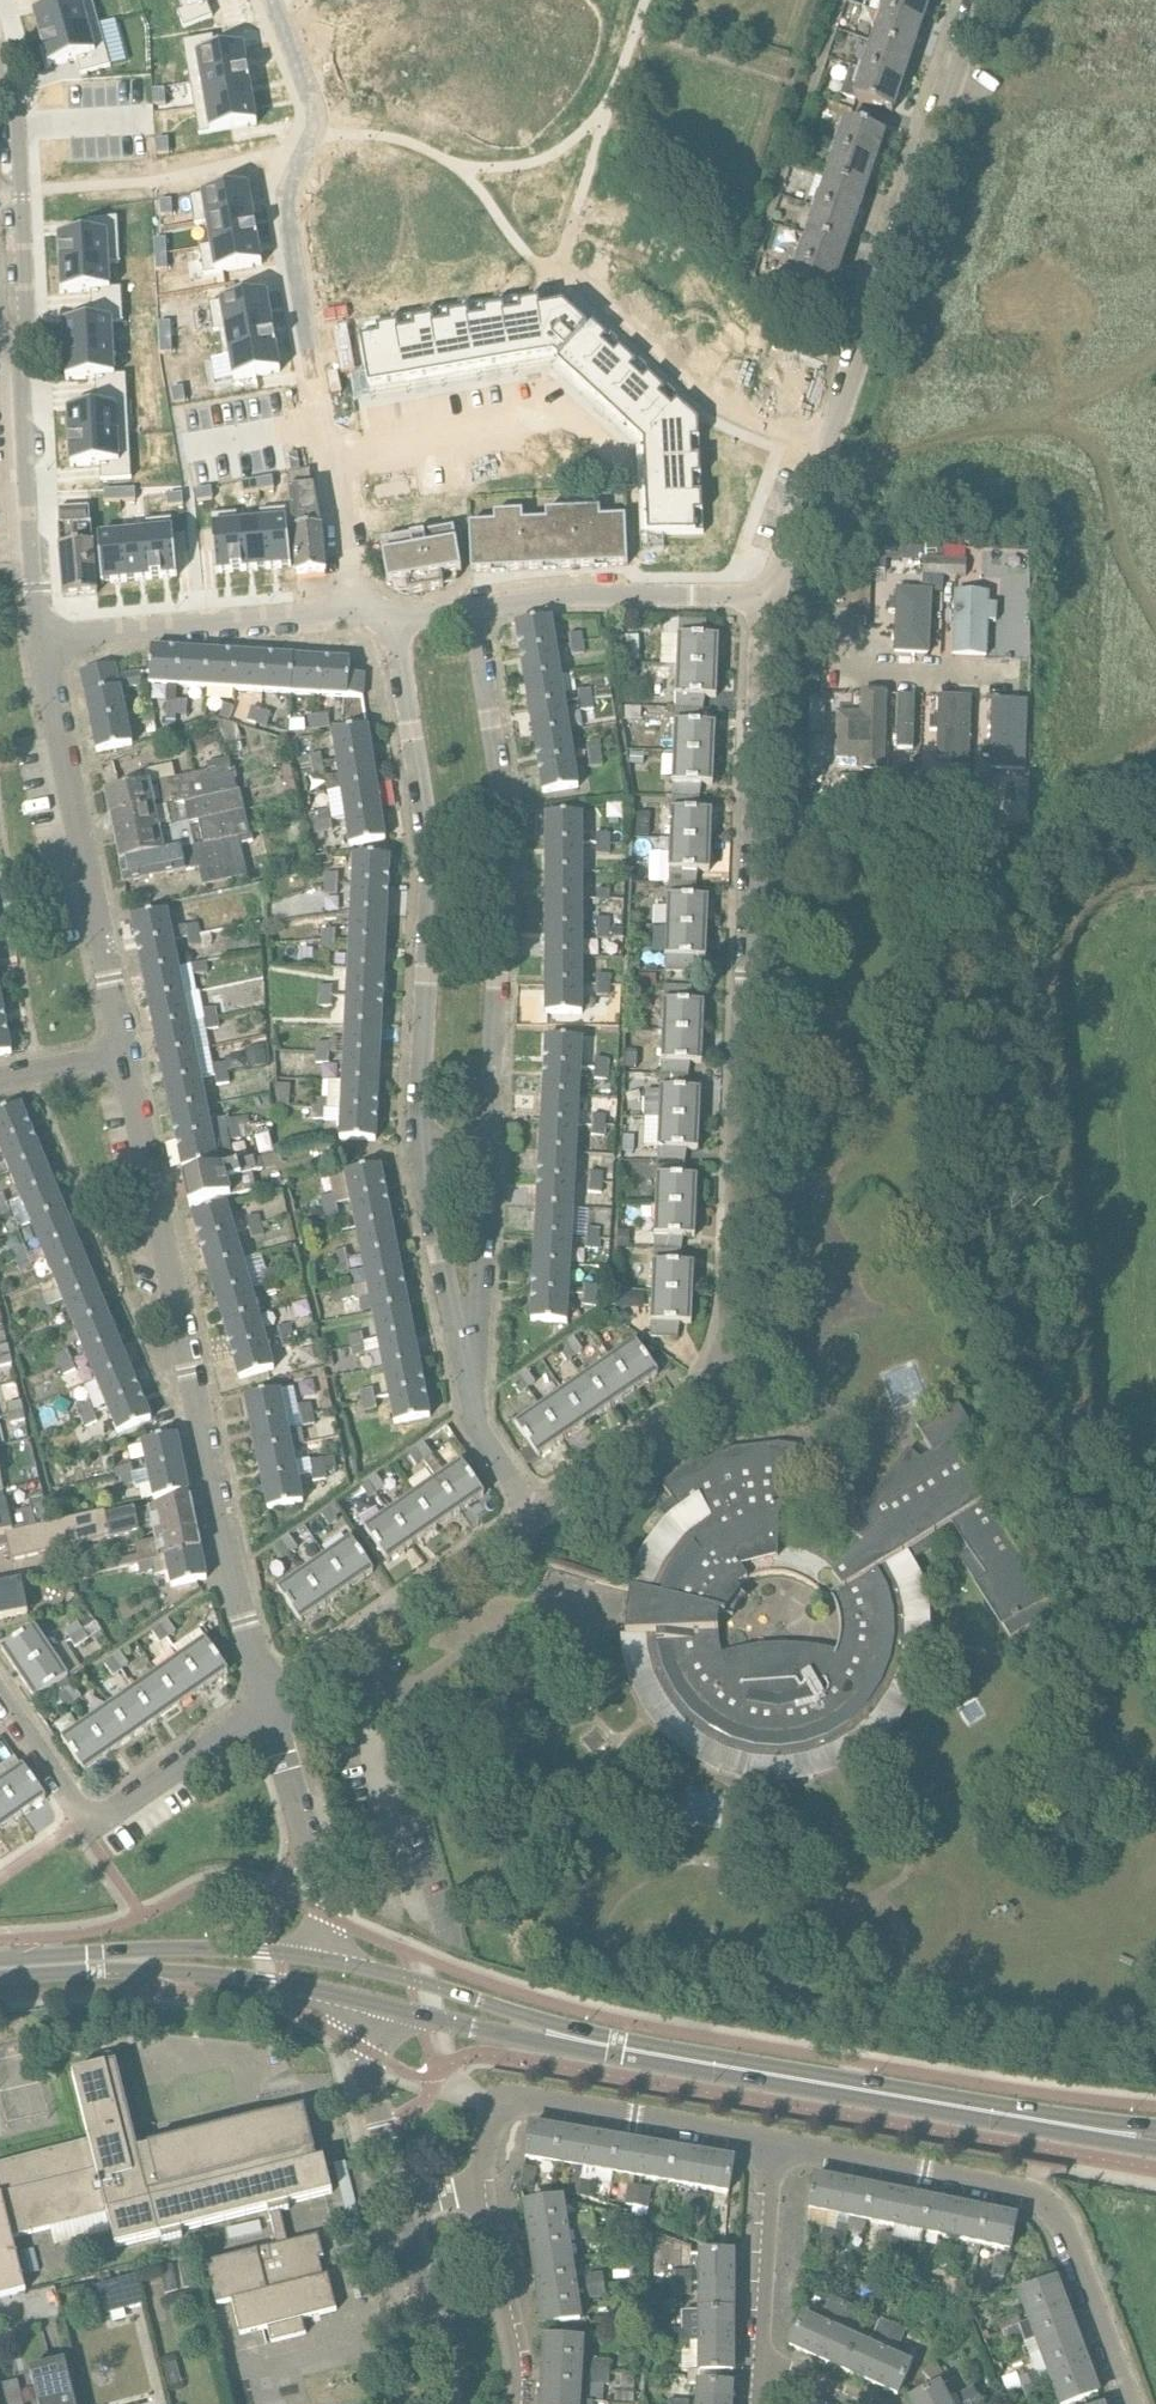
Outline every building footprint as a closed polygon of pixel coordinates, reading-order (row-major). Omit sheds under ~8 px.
[(32,13),(40,41),(89,27),(82,2),(88,0),(59,0),(61,5),(32,13)] [(186,9),(176,13),(183,29),(212,18),(206,3),(215,0),(182,0),(186,9)] [(922,28),(931,0),(887,0),(882,14),(922,28)] [(872,43),(912,56),(922,28),(882,14),(872,43)] [(89,27),(40,41),(48,68),(76,61),(80,75),(110,67),(105,51),(96,53),(89,27)] [(213,36),(182,42),(185,59),(195,57),(199,82),(247,74),(243,47),(215,52),(213,36)] [(863,71),(902,85),(912,56),(872,43),(863,71)] [(902,85),(863,71),(853,100),(893,113),(902,85)] [(247,74),(199,82),(204,107),(252,99),(247,74)] [(167,98),(155,99),(156,114),(168,114),(167,98)] [(252,99),(204,107),(208,134),(256,126),(252,99)] [(168,114),(156,114),(157,130),(169,129),(168,114)] [(835,151),(875,164),(885,136),(845,122),(835,151)] [(826,179),(866,193),(875,164),(835,151),(826,179)] [(816,208),(856,222),(866,193),(826,179),(816,208)] [(247,187),(201,195),(205,222),(252,214),(247,187)] [(171,201),(160,202),(160,217),(172,216),(171,201)] [(806,237),(846,250),(856,222),(816,208),(806,237)] [(252,214),(205,222),(210,247),(256,239),(252,214)] [(87,236),(58,237),(59,266),(110,263),(108,237),(118,236),(117,219),(86,220),(87,236)] [(796,265),(837,279),(846,250),(806,237),(796,265)] [(165,239),(153,240),(154,255),(166,255),(165,239)] [(256,239),(210,247),(214,274),(261,266),(256,239)] [(166,255),(154,255),(154,260),(154,261),(155,271),(167,270),(166,255)] [(110,263),(59,266),(61,295),(90,293),(91,308),(122,306),(121,289),(111,290),(110,263)] [(837,279),(796,265),(787,294),(812,302),(827,307),(837,279)] [(266,294),(219,302),(224,329),(271,321),(266,294)] [(92,323),(62,324),(64,353),(114,350),(113,323),(123,323),(122,306),(91,308),(92,323)] [(645,535),(693,533),(692,514),(687,514),(687,497),(691,497),(691,478),(686,478),(685,461),(690,461),(689,442),(684,442),(683,424),(591,339),(587,344),(564,323),(537,327),(535,316),(516,319),(517,324),(500,327),(499,322),(481,325),(481,330),(465,333),(464,328),(445,332),(446,336),(429,339),(429,334),(410,338),(411,342),(394,345),(393,341),(374,344),(375,349),(359,351),(366,394),(553,362),(581,388),(641,443),(645,535)] [(271,321),(224,329),(228,354),(275,346),(271,321)] [(171,323),(159,324),(160,339),(172,339),(171,323)] [(172,339),(160,339),(160,354),(172,353),(172,339)] [(275,346),(228,354),(233,381),(280,373),(275,346)] [(114,350),(64,353),(65,381),(95,380),(95,394),(126,393),(126,376),(116,377),(114,350)] [(182,387),(170,389),(173,404),(185,402),(182,387)] [(96,409),(67,411),(68,439),(119,437),(117,410),(127,410),(126,393),(95,394),(96,409)] [(119,437),(68,439),(70,468),(99,467),(100,482),(131,480),(130,463),(120,463),(119,437)] [(310,472),(288,476),(289,490),(292,528),(292,531),(322,529),(314,489),(311,489),(310,472)] [(271,478),(256,480),(258,492),(273,490),(271,478)] [(256,480),(241,483),(243,495),(258,492),(256,480)] [(210,488),(195,491),(197,503),(212,500),(210,488)] [(134,489),(119,490),(119,502),(135,501),(134,489)] [(119,490),(103,490),(104,502),(119,502),(119,490)] [(182,495),(166,496),(167,508),(183,506),(182,495)] [(89,509),(58,510),(61,547),(93,545),(91,523),(90,523),(89,509)] [(573,511),(575,568),(628,566),(626,518),(601,519),(600,510),(573,511)] [(525,571),(575,568),(573,511),(545,512),(546,522),(523,523),(525,571)] [(525,571),(523,523),(522,513),(494,515),(494,524),(469,525),(471,573),(525,571)] [(286,521),(261,523),(265,570),(291,568),(286,521)] [(261,523),(236,525),(241,572),(265,570),(261,523)] [(236,525),(211,527),(215,575),(241,572),(236,525)] [(322,529),(292,531),(295,569),(297,569),(297,577),(322,575),(327,575),(324,552),(322,529)] [(380,543),(388,587),(407,583),(409,595),(444,589),(442,577),(461,574),(454,530),(380,543)] [(172,531),(147,533),(151,580),(176,578),(172,531)] [(147,533),(122,535),(127,583),(151,580),(147,533)] [(122,535),(97,537),(101,585),(127,583),(122,535)] [(61,547),(60,548),(64,598),(97,595),(97,587),(94,546),(94,545),(93,545),(61,547)] [(945,577),(946,562),(924,561),(923,576),(945,577)] [(946,562),(945,577),(966,577),(967,563),(946,562)] [(986,580),(945,578),(942,654),(982,656),(986,580)] [(932,589),(895,587),(892,651),(929,653),(932,589)] [(520,653),(557,647),(552,620),(516,625),(520,653)] [(677,667),(717,668),(718,638),(706,638),(705,623),(679,622),(677,667)] [(570,646),(584,643),(582,633),(568,636),(570,646)] [(571,656),(586,654),(584,643),(570,646),(571,656)] [(525,681),(561,676),(557,647),(520,653),(525,681)] [(149,686),(178,688),(180,651),(151,650),(150,673),(149,684),(149,686)] [(178,688),(206,690),(208,653),(180,651),(178,688)] [(206,690),(235,692),(237,655),(208,653),(206,690)] [(235,692),(263,694),(265,657),(237,655),(235,692)] [(263,694),(291,696),(293,659),(265,657),(263,694)] [(291,696),(319,697),(322,661),(293,659),(291,696)] [(348,698),(349,675),(350,663),(322,661),(319,697),(332,697),(348,698)] [(121,690),(142,687),(140,674),(117,677),(114,666),(81,672),(87,696),(121,688),(121,690)] [(675,710),(701,711),(704,698),(715,698),(717,668),(677,667),(675,710)] [(364,676),(349,675),(348,698),(363,698),(364,676)] [(530,709),(566,704),(561,676),(525,681),(530,709)] [(127,717),(121,690),(121,688),(87,696),(86,696),(91,724),(127,717)] [(580,701),(593,699),(592,691),(578,693),(580,701)] [(834,695),(832,751),(868,753),(871,697),(834,695)] [(921,697),(884,695),(881,759),(918,761),(921,697)] [(969,697),(937,695),(933,758),(965,760),(969,697)] [(593,699),(580,701),(581,710),(582,710),(594,708),(593,699)] [(1029,701),(992,700),(990,766),(1027,768),(1029,701)] [(140,715),(154,712),(152,701),(138,705),(140,715)] [(166,715),(177,715),(178,701),(167,701),(166,715)] [(177,715),(187,716),(188,702),(178,701),(177,715)] [(570,732),(568,715),(566,704),(530,709),(534,738),(570,732)] [(219,718),(230,721),(234,708),(223,705),(219,718)] [(247,721),(257,724),(261,711),(251,708),(247,721)] [(674,754),(714,755),(715,725),(703,724),(701,711),(675,710),(674,754)] [(257,724),(267,728),(272,714),(261,711),(257,724)] [(142,725),(156,722),(154,712),(140,715),(142,725)] [(329,715),(329,714),(319,715),(320,729),(331,727),(329,715)] [(320,729),(319,715),(308,717),(310,731),(320,729)] [(127,717),(91,724),(97,753),(133,746),(127,717)] [(336,762),(372,756),(368,728),(331,734),(336,762)] [(539,766),(575,760),(570,732),(534,738),(539,766)] [(588,757),(602,755),(600,745),(586,747),(588,757)] [(322,764),(321,754),(307,756),(309,766),(322,764)] [(672,797),(699,798),(701,785),(713,785),(714,755),(674,754),(672,797)] [(590,768),(603,766),(602,755),(588,757),(590,768)] [(340,790),(376,785),(372,756),(336,762),(340,790)] [(575,760),(539,766),(543,794),(579,788),(575,760)] [(322,764),(309,766),(310,777),(324,776),(322,764)] [(289,800),(302,795),(293,767),(281,771),(289,800)] [(184,802),(235,792),(230,768),(177,780),(119,792),(106,795),(111,818),(175,804),(184,802)] [(885,810),(887,775),(864,774),(863,808),(885,810)] [(887,775),(885,810),(907,810),(907,802),(908,776),(887,775)] [(972,809),(973,795),(973,777),(951,777),(949,812),(972,813),(972,809)] [(973,777),(973,795),(994,796),(994,778),(973,777)] [(345,819),(381,813),(376,785),(340,790),(345,819)] [(235,792),(184,802),(189,825),(201,823),(242,814),(237,791),(235,792)] [(670,841),(712,842),(712,812),(701,812),(699,798),(672,797),(670,841)] [(115,841),(179,827),(175,804),(111,818),(115,841)] [(317,822),(332,820),(330,809),(316,811),(317,822)] [(381,813),(345,819),(349,847),(385,841),(381,813)] [(242,814),(201,823),(206,846),(239,840),(247,837),(242,814)] [(546,844),(583,844),(583,815),(546,815),(546,844)] [(319,833),(333,831),(332,820),(317,822),(319,833)] [(120,864),(194,849),(189,825),(179,827),(115,841),(120,864)] [(597,844),(611,844),(610,834),(597,834),(597,844)] [(194,849),(120,864),(125,884),(186,871),(199,868),(203,886),(246,876),(240,845),(239,840),(206,846),(194,849)] [(668,884),(697,885),(699,872),(711,872),(712,842),(670,841),(668,884)] [(546,872),(583,873),(583,844),(546,844),(546,872)] [(611,844),(597,844),(597,855),(611,855),(611,844)] [(352,885),(388,887),(390,858),(353,857),(352,885)] [(546,901),(583,901),(583,889),(583,873),(546,872),(546,901)] [(324,884),(339,885),(339,874),(325,874),(324,884)] [(324,895),(338,896),(339,885),(324,884),(324,895)] [(667,928),(709,929),(710,899),(698,898),(697,885),(668,884),(667,928)] [(350,913),(387,915),(388,887),(352,885),(350,913)] [(610,891),(596,890),(596,902),(611,902),(610,891)] [(546,930),(583,930),(583,917),(583,901),(546,901),(546,930)] [(137,948),(173,940),(168,913),(132,920),(137,948)] [(349,941),(385,944),(387,915),(350,913),(349,941)] [(596,919),(596,930),(610,930),(610,919),(596,919)] [(200,935),(198,925),(184,928),(186,938),(200,935)] [(709,929),(667,928),(665,972),(694,973),(696,959),(708,959),(709,929)] [(321,940),(336,941),(336,931),(322,930),(321,940)] [(546,958),(583,958),(583,930),(546,930),(546,958)] [(610,930),(596,930),(596,940),(610,940),(610,930)] [(200,935),(186,938),(188,949),(190,949),(202,946),(200,935)] [(143,976),(179,969),(173,940),(137,948),(143,976)] [(321,951),(335,952),(336,941),(321,940),(321,951)] [(347,970),(384,972),(385,944),(349,941),(347,970)] [(546,987),(583,985),(583,958),(546,958),(546,987)] [(194,977),(208,974),(206,964),(206,962),(192,966),(194,977)] [(149,1004),(185,997),(179,969),(143,976),(149,1004)] [(346,998),(382,1000),(384,972),(347,970),(346,998)] [(596,985),(610,985),(610,975),(596,975),(596,985)] [(629,987),(656,989),(656,975),(629,975),(629,987)] [(583,985),(546,987),(546,1015),(583,1015),(583,985)] [(596,996),(610,996),(610,985),(596,985),(596,996)] [(319,987),(318,996),(332,997),(333,988),(319,987)] [(664,1032),(703,1034),(704,1004),(692,1003),(690,988),(666,987),(664,1032)] [(332,997),(318,996),(318,998),(318,1008),(332,1008),(332,997)] [(154,1032),(190,1024),(185,997),(149,1004),(154,1032)] [(345,1026),(381,1029),(382,1000),(346,998),(345,1012),(345,1026)] [(203,1022),(217,1019),(215,1009),(201,1011),(203,1022)] [(206,1032),(219,1029),(217,1019),(203,1022),(206,1032)] [(160,1059),(196,1052),(190,1024),(154,1032),(160,1059)] [(345,1026),(344,1041),(343,1055),(379,1057),(381,1029),(345,1026)] [(0,1028),(0,1057),(12,1055),(7,1027),(0,1028)] [(662,1076),(687,1077),(690,1064),(701,1065),(703,1034),(664,1032),(662,1076)] [(545,1067),(582,1069),(583,1040),(547,1039),(545,1067)] [(316,1043),(316,1053),(329,1054),(330,1044),(316,1043)] [(165,1087),(201,1080),(196,1052),(160,1059),(165,1087)] [(329,1054),(316,1053),(315,1064),(328,1065),(329,1065),(329,1054)] [(342,1083),(378,1085),(379,1057),(343,1055),(342,1083)] [(609,1071),(609,1070),(609,1060),(595,1059),(595,1070),(609,1071)] [(214,1078),(228,1075),(226,1064),(212,1067),(214,1078)] [(544,1095),(580,1097),(582,1069),(545,1067),(544,1095)] [(594,1081),(617,1082),(617,1070),(609,1070),(609,1071),(595,1070),(594,1081)] [(228,1075),(214,1078),(216,1087),(230,1085),(228,1075)] [(661,1119),(699,1121),(701,1091),(689,1090),(687,1077),(662,1076),(661,1119)] [(171,1115),(207,1108),(201,1080),(165,1087),(171,1115)] [(340,1112),(377,1114),(378,1085),(342,1083),(340,1112)] [(278,1106),(289,1106),(290,1086),(278,1086),(278,1106)] [(542,1124),(579,1126),(580,1097),(544,1095),(542,1124)] [(327,1111),(327,1101),(313,1100),(313,1110),(327,1111)] [(32,1133),(21,1106),(0,1115),(0,1146),(32,1133)] [(176,1143),(213,1136),(226,1134),(226,1132),(224,1123),(223,1120),(210,1123),(207,1108),(171,1115),(176,1143)] [(326,1121),(327,1111),(313,1110),(312,1121),(324,1121),(326,1121)] [(377,1114),(340,1112),(339,1140),(375,1142),(377,1114)] [(592,1126),(606,1127),(607,1117),(593,1116),(592,1126)] [(659,1163),(684,1164),(687,1151),(698,1151),(699,1121),(661,1119),(659,1163)] [(240,1129),(238,1120),(224,1123),(226,1132),(240,1129)] [(541,1152),(577,1154),(579,1126),(542,1124),(541,1152)] [(591,1137),(605,1138),(606,1127),(592,1126),(591,1137)] [(240,1129),(226,1132),(226,1134),(228,1141),(242,1138),(240,1129)] [(43,1159),(32,1133),(0,1146),(0,1149),(10,1172),(43,1159)] [(213,1136),(176,1143),(182,1171),(218,1164),(213,1136)] [(539,1180),(576,1182),(577,1154),(541,1152),(539,1180)] [(20,1199),(53,1185),(43,1159),(10,1172),(20,1199)] [(190,1209),(232,1198),(258,1190),(253,1174),(263,1171),(260,1159),(183,1180),(190,1209)] [(657,1207),(696,1209),(697,1178),(685,1178),(684,1164),(659,1163),(657,1207)] [(350,1204),(386,1195),(380,1167),(344,1174),(350,1204)] [(589,1183),(603,1183),(604,1173),(590,1172),(589,1183)] [(538,1209),(574,1211),(576,1182),(539,1180),(538,1209)] [(588,1194),(602,1194),(603,1183),(589,1183),(588,1194)] [(31,1225),(64,1211),(53,1185),(20,1199),(31,1225)] [(355,1230),(391,1223),(386,1195),(350,1204),(355,1230)] [(321,1198),(323,1209),(337,1206),(335,1196),(334,1196),(321,1198)] [(8,1205),(0,1208),(0,1219),(12,1215),(8,1205)] [(200,1243),(235,1233),(227,1206),(192,1216),(200,1243)] [(339,1217),(337,1206),(323,1209),(325,1219),(339,1217)] [(655,1249),(681,1251),(683,1238),(694,1238),(696,1209),(657,1207),(655,1249)] [(536,1237),(573,1239),(574,1211),(538,1209),(536,1237)] [(31,1225),(42,1251),(75,1238),(64,1211),(31,1225)] [(247,1219),(250,1229),(262,1226),(259,1216),(247,1219)] [(361,1258),(396,1251),(391,1223),(355,1230),(361,1258)] [(250,1229),(253,1240),(265,1237),(262,1226),(250,1229)] [(586,1239),(610,1240),(611,1229),(586,1228),(586,1239)] [(208,1271),(243,1261),(235,1233),(200,1243),(208,1271)] [(535,1266),(571,1268),(573,1239),(536,1237),(535,1266)] [(53,1277),(86,1264),(75,1238),(42,1251),(53,1277)] [(585,1250),(610,1251),(610,1240),(586,1239),(585,1250)] [(16,1262),(29,1256),(25,1247),(24,1247),(12,1252),(16,1262)] [(654,1293),(692,1296),(693,1266),(682,1264),(681,1251),(655,1249),(654,1293)] [(334,1264),(348,1261),(346,1251),(332,1254),(334,1264)] [(367,1286),(402,1279),(396,1251),(361,1258),(367,1286)] [(33,1266),(29,1256),(16,1262),(20,1272),(33,1266)] [(216,1298),(251,1289),(243,1261),(208,1271),(216,1298)] [(336,1274),(350,1272),(348,1261),(334,1264),(336,1274)] [(64,1304),(97,1290),(86,1264),(53,1277),(64,1304)] [(533,1294),(570,1296),(571,1268),(535,1266),(533,1294)] [(261,1275),(264,1285),(277,1281),(274,1271),(261,1275)] [(372,1314),(407,1307),(402,1279),(367,1286),(339,1291),(331,1293),(333,1304),(353,1300),(354,1305),(370,1302),(372,1314)] [(277,1281),(264,1285),(267,1295),(280,1291),(277,1281)] [(583,1296),(597,1297),(597,1287),(583,1286),(583,1296)] [(223,1326),(259,1316),(251,1289),(216,1298),(223,1326)] [(74,1331),(108,1316),(97,1290),(64,1304),(64,1305),(74,1331)] [(692,1296),(654,1293),(652,1338),(677,1340),(679,1325),(691,1326),(692,1296)] [(570,1296),(533,1294),(532,1322),(568,1324),(570,1296)] [(582,1307),(596,1307),(597,1297),(583,1296),(582,1307)] [(38,1315),(51,1310),(46,1299),(33,1304),(38,1315)] [(372,1314),(375,1329),(378,1342),(413,1335),(407,1307),(372,1314)] [(38,1315),(42,1324),(55,1319),(51,1310),(38,1315)] [(615,1330),(624,1324),(615,1311),(605,1317),(615,1330)] [(84,1356),(118,1342),(108,1316),(74,1331),(84,1356)] [(231,1353),(267,1343),(259,1316),(223,1326),(231,1353)] [(281,1339),(294,1336),(291,1324),(278,1328),(281,1339)] [(348,1336),(350,1347),(363,1345),(361,1334),(348,1336)] [(383,1370),(418,1363),(413,1335),(378,1342),(363,1345),(350,1347),(352,1357),(366,1359),(380,1356),(383,1370)] [(294,1336),(281,1339),(284,1348),(296,1345),(294,1336)] [(575,1357),(583,1352),(574,1338),(566,1344),(575,1357)] [(95,1383),(129,1369),(118,1342),(84,1356),(95,1383)] [(612,1359),(635,1392),(659,1375),(636,1342),(612,1359)] [(267,1343),(231,1353),(239,1381),(275,1371),(267,1343)] [(567,1363),(575,1357),(566,1344),(558,1350),(567,1363)] [(10,1356),(8,1347),(0,1349),(0,1359),(10,1356)] [(72,1361),(68,1351),(55,1356),(59,1367),(72,1361)] [(12,1366),(10,1356),(0,1359),(0,1369),(12,1366)] [(611,1408),(635,1392),(612,1359),(588,1375),(611,1408)] [(76,1371),(72,1361),(59,1367),(63,1376),(76,1371)] [(388,1398),(424,1391),(418,1363),(383,1370),(388,1398)] [(106,1409),(140,1395),(129,1369),(95,1383),(106,1409)] [(528,1390),(536,1384),(527,1372),(519,1377),(528,1390)] [(587,1425),(611,1408),(588,1375),(564,1392),(587,1425)] [(520,1395),(528,1390),(519,1377),(512,1383),(520,1395)] [(361,1402),(375,1399),(373,1388),(359,1391),(361,1402)] [(250,1427),(286,1419),(281,1391),(245,1399),(250,1427)] [(424,1391),(388,1398),(394,1425),(429,1418),(424,1391)] [(563,1442),(587,1425),(564,1392),(540,1409),(563,1442)] [(140,1395),(106,1409),(117,1435),(151,1421),(140,1395)] [(346,1417),(377,1411),(375,1399),(361,1402),(362,1405),(345,1408),(346,1417)] [(9,1417),(24,1413),(21,1403),(6,1407),(9,1417)] [(81,1418),(94,1413),(90,1403),(77,1408),(78,1412),(67,1416),(70,1423),(81,1418)] [(623,1637),(624,1653),(632,1684),(646,1712),(666,1738),(692,1759),(720,1773),(750,1782),(781,1784),(814,1779),(844,1768),(871,1751),(871,1750),(894,1729),(912,1702),(924,1672),(929,1640),(928,1609),(919,1576),(911,1559),(947,1537),(974,1582),(975,1581),(1011,1638),(1055,1611),(962,1462),(963,1461),(952,1444),(974,1431),(956,1403),(917,1428),(933,1453),(921,1460),(909,1451),(845,1535),(847,1537),(850,1532),(864,1543),(832,1574),(842,1590),(831,1597),(834,1602),(840,1618),(840,1631),(839,1643),(838,1648),(837,1652),(832,1651),(821,1649),(795,1646),(788,1646),(781,1646),(766,1647),(759,1647),(745,1650),(729,1653),(722,1655),(720,1650),(719,1645),(718,1633),(720,1617),(734,1620),(739,1607),(743,1602),(746,1598),(737,1588),(749,1580),(742,1567),(778,1558),(780,1512),(782,1512),(782,1507),(779,1507),(780,1481),(791,1481),(796,1447),(780,1444),(731,1450),(685,1468),(662,1486),(681,1511),(668,1521),(644,1552),(628,1589),(630,1589),(626,1637),(623,1637)] [(299,1417),(313,1414),(311,1404),(297,1407),(299,1417)] [(539,1458),(563,1442),(540,1409),(516,1425),(539,1458)] [(26,1422),(24,1413),(9,1417),(10,1426),(26,1422)] [(85,1428),(98,1423),(94,1413),(81,1418),(85,1428)] [(313,1414),(299,1417),(301,1428),(316,1425),(313,1414)] [(256,1455),(292,1448),(289,1431),(301,1428),(299,1417),(286,1419),(250,1427),(256,1455)] [(147,1472),(183,1465),(177,1436),(141,1444),(147,1472)] [(424,1462),(432,1456),(423,1443),(415,1449),(424,1462)] [(262,1483),(298,1476),(292,1448),(256,1455),(262,1483)] [(416,1468),(424,1462),(415,1449),(407,1454),(416,1468)] [(311,1473),(325,1470),(323,1459),(308,1462),(311,1473)] [(437,1480),(460,1513),(484,1496),(461,1463),(437,1480)] [(133,1475),(131,1465),(113,1469),(115,1478),(120,1477),(120,1478),(133,1475)] [(183,1465),(147,1472),(153,1501),(189,1493),(183,1465)] [(325,1470),(311,1473),(313,1483),(314,1483),(327,1480),(325,1470)] [(133,1486),(135,1486),(133,1475),(120,1478),(122,1489),(133,1486)] [(304,1504),(298,1476),(262,1483),(268,1511),(304,1504)] [(377,1495),(385,1489),(376,1476),(368,1482),(377,1495)] [(435,1530),(460,1513),(437,1480),(413,1496),(435,1530)] [(369,1501),(377,1495),(368,1482),(360,1488),(369,1501)] [(411,1546),(435,1530),(413,1496),(388,1513),(411,1546)] [(50,1526),(45,1499),(30,1503),(31,1511),(10,1515),(7,1504),(0,1505),(0,1537),(6,1535),(20,1532),(34,1529),(50,1526)] [(155,1540),(197,1531),(190,1500),(148,1509),(135,1511),(106,1517),(110,1540),(110,1542),(140,1535),(138,1526),(151,1523),(155,1540)] [(329,1528),(338,1521),(329,1508),(320,1515),(329,1528)] [(50,1526),(34,1529),(20,1532),(6,1535),(11,1562),(25,1559),(39,1555),(110,1540),(106,1517),(105,1512),(50,1526)] [(387,1563),(411,1546),(388,1513),(364,1530),(387,1563)] [(164,1560),(200,1551),(197,1531),(155,1540),(134,1546),(137,1557),(118,1562),(119,1569),(136,1566),(151,1563),(164,1560)] [(289,1555),(297,1550),(289,1537),(281,1543),(289,1555)] [(326,1557),(349,1590),(373,1573),(350,1540),(326,1557)] [(281,1560),(289,1555),(281,1543),(273,1548),(281,1560)] [(200,1551),(164,1560),(171,1588),(207,1580),(200,1551)] [(325,1606),(349,1590),(326,1557),(303,1573),(325,1606)] [(139,1576),(152,1574),(151,1563),(136,1566),(139,1576)] [(300,1623),(325,1606),(303,1573),(277,1590),(300,1623)] [(29,1614),(23,1582),(0,1586),(0,1620),(29,1614)] [(64,1633),(70,1641),(96,1624),(90,1616),(64,1633)] [(168,1639),(176,1634),(167,1621),(159,1626),(168,1639)] [(101,1632),(96,1624),(70,1641),(75,1649),(88,1641),(101,1632)] [(160,1645),(168,1639),(159,1626),(151,1632),(160,1645)] [(18,1676),(52,1653),(35,1628),(1,1651),(18,1676)] [(181,1657),(204,1690),(228,1674),(205,1641),(181,1657)] [(52,1653),(18,1676),(35,1701),(56,1687),(60,1694),(65,1690),(73,1685),(52,1653)] [(121,1672),(129,1666),(120,1653),(112,1659),(121,1672)] [(180,1707),(204,1690),(181,1657),(157,1674),(180,1707)] [(113,1678),(121,1672),(112,1659),(104,1665),(113,1678)] [(156,1724),(180,1707),(157,1674),(133,1690),(156,1724)] [(65,1690),(74,1703),(82,1698),(73,1685),(65,1690)] [(74,1703),(65,1690),(60,1694),(57,1696),(66,1709),(74,1703)] [(132,1740),(156,1724),(133,1690),(109,1707),(132,1740)] [(108,1757),(132,1740),(109,1707),(86,1723),(108,1757)] [(84,1773),(108,1757),(86,1723),(61,1740),(84,1773)] [(23,1816),(46,1800),(23,1766),(0,1782),(0,1783),(23,1816)] [(23,1816),(0,1783),(0,1832),(23,1816)] [(26,2292),(13,2238),(107,2215),(109,2223),(101,2225),(106,2248),(115,2246),(115,2248),(160,2236),(162,2243),(183,2237),(181,2231),(268,2210),(277,2247),(269,2249),(272,2262),(259,2265),(266,2291),(232,2300),(240,2335),(268,2328),(272,2344),(306,2335),(302,2320),(337,2311),(328,2277),(324,2278),(319,2260),(324,2258),(318,2237),(288,2244),(280,2213),(289,2211),(288,2205),(332,2194),(324,2161),(318,2162),(305,2109),(148,2148),(149,2149),(139,2151),(117,2064),(73,2075),(89,2141),(0,2163),(0,2298),(26,2292)] [(526,2159),(555,2164),(561,2131),(532,2126),(526,2159)] [(555,2164),(584,2169),(590,2136),(561,2131),(555,2164)] [(584,2169),(613,2174),(619,2141),(590,2136),(584,2169)] [(613,2174),(642,2179),(648,2146),(619,2141),(613,2174)] [(642,2179),(671,2184),(676,2151),(648,2146),(642,2179)] [(671,2184),(700,2189),(705,2156),(676,2151),(671,2184)] [(700,2189),(729,2194),(734,2161),(705,2156),(700,2189)] [(525,2168),(521,2187),(532,2189),(536,2170),(525,2168)] [(568,2195),(579,2197),(582,2177),(571,2176),(568,2195)] [(594,2180),(582,2177),(579,2197),(591,2200),(594,2180)] [(809,2210),(838,2216),(845,2183),(816,2177),(809,2210)] [(838,2216),(867,2222),(873,2189),(845,2183),(838,2216)] [(625,2206),(637,2207),(640,2187),(629,2186),(625,2206)] [(640,2187),(637,2207),(648,2209),(652,2190),(640,2187)] [(867,2222),(895,2228),(902,2195),(873,2189),(867,2222)] [(895,2228),(924,2233),(931,2201),(902,2195),(895,2228)] [(683,2215),(693,2217),(697,2198),(686,2196),(683,2215)] [(697,2198),(693,2217),(706,2219),(709,2200),(697,2198)] [(530,2237),(570,2231),(565,2201),(526,2207),(530,2237)] [(924,2233),(953,2239),(959,2207),(931,2201),(924,2233)] [(953,2239),(981,2245),(988,2213),(959,2207),(953,2239)] [(988,2213),(981,2245),(1010,2251),(1017,2219),(988,2213)] [(576,2230),(596,2227),(594,2215),(574,2218),(576,2230)] [(821,2241),(832,2244),(836,2227),(825,2225),(821,2241)] [(578,2242),(598,2239),(596,2227),(576,2230),(578,2242)] [(832,2244),(843,2246),(847,2229),(836,2227),(832,2244)] [(535,2267),(574,2261),(570,2231),(530,2237),(535,2267)] [(878,2254),(890,2257),(895,2237),(883,2234),(878,2254)] [(895,2237),(890,2257),(903,2260),(907,2239),(895,2237)] [(935,2265),(947,2268),(951,2248),(939,2246),(935,2265)] [(947,2268),(958,2270),(962,2251),(951,2248),(947,2268)] [(698,2284),(734,2284),(734,2255),(698,2255),(698,2284)] [(992,2277),(1005,2280),(1008,2261),(996,2259),(992,2277)] [(178,2264),(185,2289),(197,2286),(191,2261),(178,2264)] [(539,2296),(579,2291),(574,2261),(535,2267),(539,2296)] [(159,2269),(165,2294),(178,2291),(172,2266),(159,2269)] [(672,2272),(672,2284),(691,2284),(691,2272),(672,2272)] [(585,2289),(605,2286),(603,2274),(583,2277),(585,2289)] [(120,2281),(127,2310),(143,2306),(135,2278),(120,2281)] [(1027,2323),(1067,2310),(1056,2281),(1017,2296),(1027,2323)] [(672,2296),(691,2296),(691,2284),(672,2284),(672,2296)] [(698,2314),(733,2314),(734,2284),(698,2284),(698,2314)] [(587,2301),(606,2298),(605,2286),(585,2289),(587,2301)] [(544,2326),(583,2320),(579,2291),(539,2296),(544,2326)] [(824,2317),(835,2322),(843,2303),(832,2299),(824,2317)] [(835,2322),(845,2326),(854,2308),(843,2303),(835,2322)] [(1038,2353),(1077,2338),(1067,2310),(1027,2323),(1021,2325),(1022,2326),(1026,2337),(1024,2338),(1026,2344),(1034,2341),(1038,2353)] [(698,2343),(733,2343),(733,2314),(698,2314),(698,2343)] [(999,2322),(1003,2333),(1022,2326),(1021,2325),(1018,2315),(999,2322)] [(790,2348),(817,2360),(831,2330),(804,2318),(790,2348)] [(877,2341),(887,2346),(895,2327),(885,2322),(877,2341)] [(1022,2326),(1003,2333),(1007,2344),(1024,2338),(1026,2337),(1022,2326)] [(887,2346),(898,2350),(906,2332),(895,2327),(887,2346)] [(672,2342),(691,2343),(691,2331),(672,2330),(672,2342)] [(817,2360),(844,2372),(858,2342),(831,2330),(817,2360)] [(1048,2381),(1088,2366),(1077,2338),(1038,2353),(1048,2381)] [(544,2370),(584,2373),(586,2343),(546,2340),(544,2370)] [(671,2354),(691,2354),(691,2343),(672,2342),(671,2354)] [(844,2372),(871,2384),(884,2354),(858,2342),(844,2372)] [(698,2372),(733,2372),(733,2343),(698,2343),(698,2372)] [(871,2384),(898,2396),(911,2366),(884,2354),(871,2384)] [(176,2359),(161,2363),(164,2374),(179,2370),(176,2359)] [(31,2370),(39,2403),(76,2403),(65,2361),(31,2370)] [(590,2372),(610,2373),(621,2373),(622,2362),(611,2361),(611,2363),(591,2362),(590,2372)] [(1098,2395),(1088,2366),(1048,2381),(1057,2403),(1073,2403),(1098,2395)] [(542,2400),(582,2403),(584,2373),(544,2370),(542,2400)] [(590,2385),(609,2386),(610,2373),(590,2372),(590,2385)] [(1024,2390),(1042,2383),(1038,2372),(1020,2379),(1024,2390)] [(1028,2400),(1046,2393),(1042,2383),(1024,2390),(1028,2400)] [(732,2387),(697,2385),(696,2403),(731,2403),(732,2387)] [(942,2385),(911,2401),(912,2403),(952,2403),(942,2385)] [(979,2399),(973,2389),(956,2398),(959,2403),(969,2403),(979,2399)] [(1002,2400),(997,2390),(979,2399),(969,2403),(995,2403),(1002,2400)]
